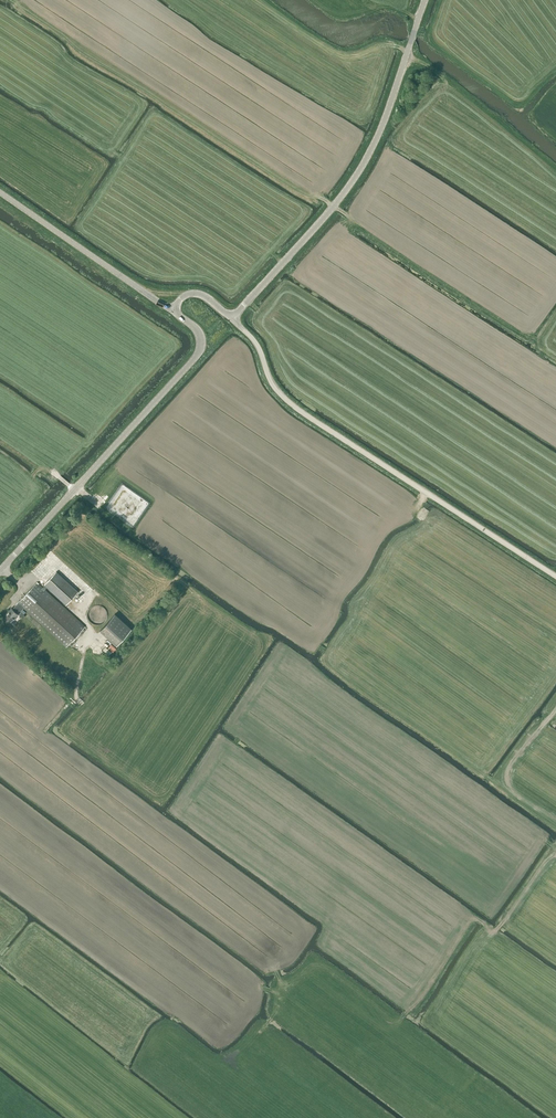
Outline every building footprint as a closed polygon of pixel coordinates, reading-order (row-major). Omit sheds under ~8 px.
[(102,556),(95,566),(103,571),(109,561),(102,556)] [(78,592),(56,571),(44,585),(45,585),(42,588),(37,582),(12,609),(11,608),(2,618),(9,624),(18,614),(17,614),(23,607),(66,647),(85,627),(64,607),(44,590),(47,587),(66,605),(78,592)] [(98,605),(96,605),(95,605),(94,605),(94,606),(93,606),(92,607),(91,607),(91,608),(90,608),(90,609),(89,610),(88,610),(88,611),(88,612),(87,613),(87,614),(87,615),(87,616),(87,617),(88,618),(88,619),(88,620),(89,620),(89,621),(90,622),(91,623),(92,623),(93,624),(94,624),(95,625),(96,625),(98,625),(99,625),(100,625),(101,624),(102,624),(103,623),(104,623),(104,622),(105,622),(105,621),(106,621),(106,620),(106,619),(107,618),(107,617),(107,616),(107,615),(107,614),(107,613),(107,612),(107,611),(106,611),(106,610),(105,609),(105,608),(104,608),(104,607),(103,607),(102,606),(101,606),(99,605),(98,605)] [(116,646),(131,629),(115,614),(100,631),(116,646)] [(102,648),(111,653),(113,648),(104,643),(102,648)]
